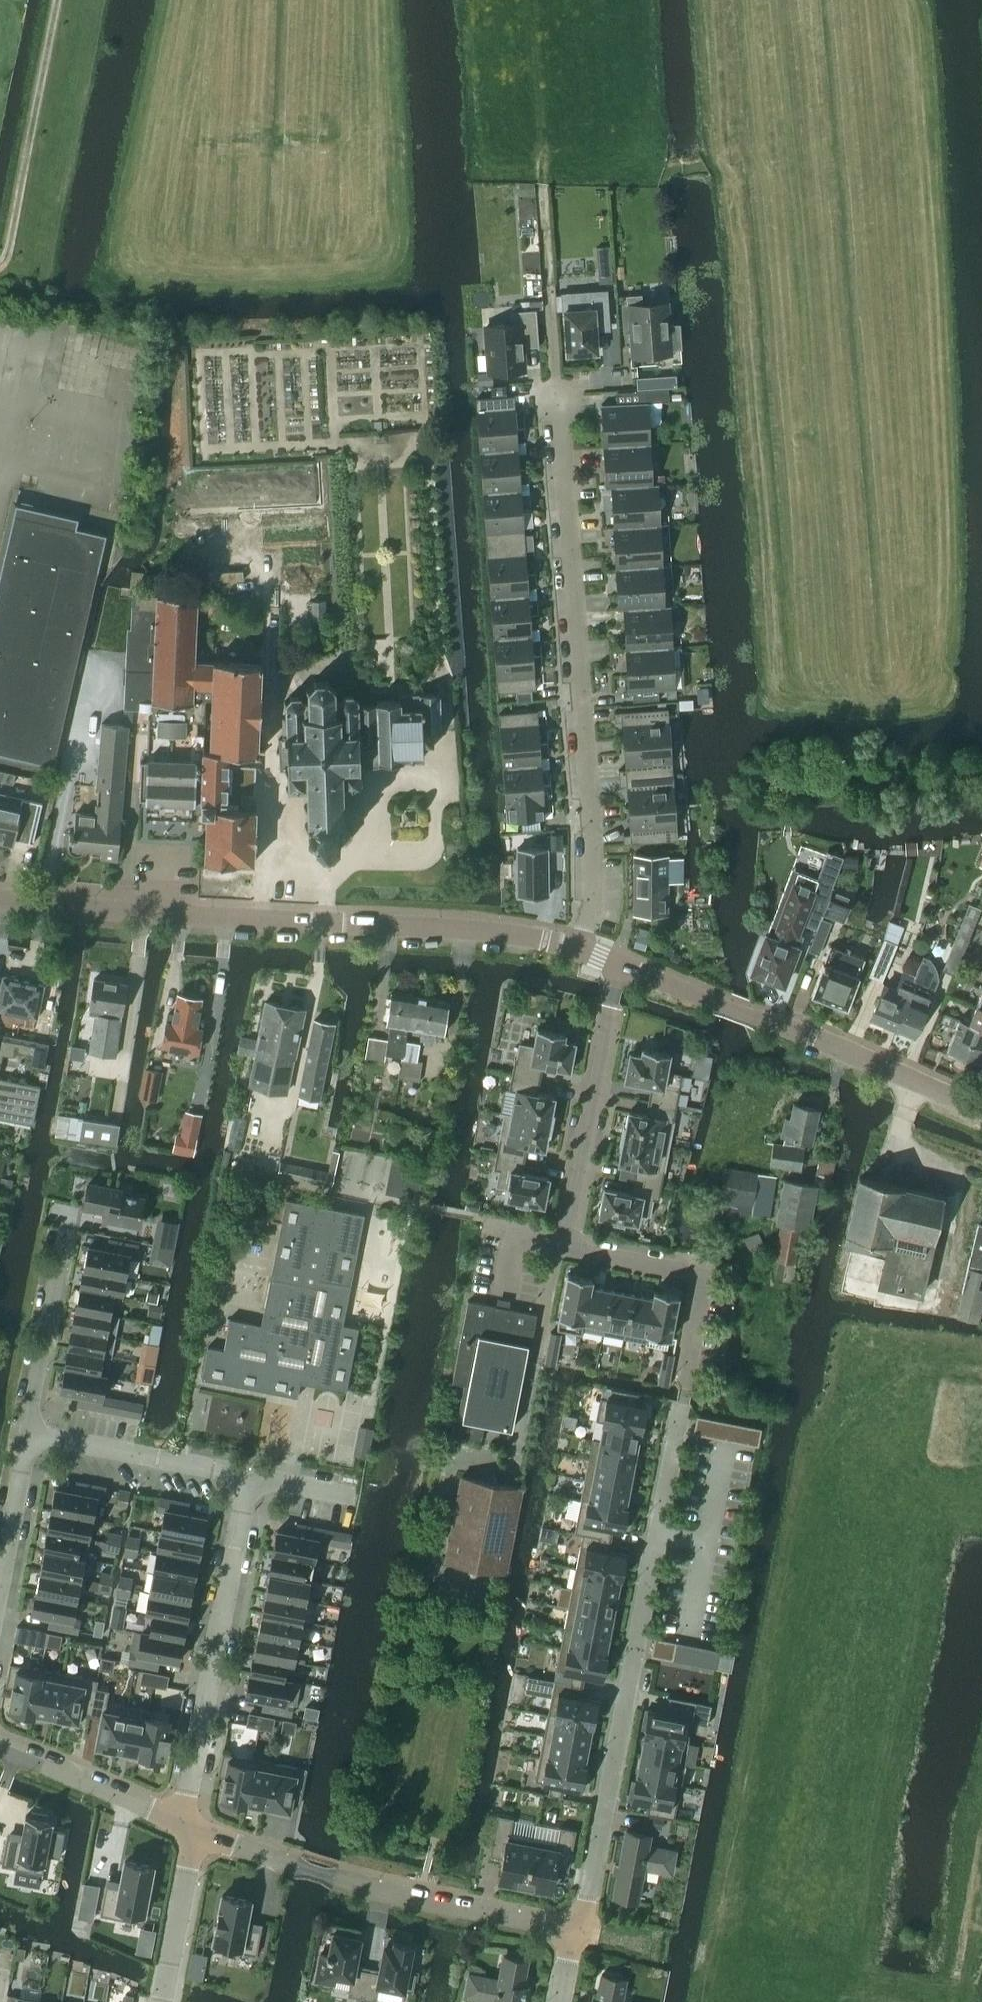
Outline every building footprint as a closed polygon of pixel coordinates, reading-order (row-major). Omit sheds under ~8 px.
[(523,286),(524,295),(533,294),(532,286),(523,286)] [(607,291),(562,294),(564,310),(567,354),(597,352),(595,325),(609,324),(607,298),(607,291)] [(642,305),(641,295),(626,296),(630,353),(672,350),(669,303),(642,305)] [(492,373),(500,373),(524,371),(522,348),(539,347),(536,307),(511,309),(512,324),(486,326),(490,373),(492,373)] [(493,384),(492,373),(490,373),(477,374),(478,386),(493,384)] [(676,387),(676,376),(636,379),(636,390),(676,387)] [(476,399),(478,432),(511,429),(510,412),(515,411),(514,396),(506,396),(506,386),(491,387),(491,398),(476,399)] [(645,445),(643,403),(602,405),(600,405),(600,406),(602,406),(602,410),(604,446),(603,446),(603,447),(645,445)] [(512,444),(511,429),(478,432),(480,452),(518,449),(518,444),(512,444)] [(647,485),(645,445),(603,447),(603,448),(604,448),(606,487),(605,487),(605,489),(606,489),(606,488),(612,488),(612,487),(647,485)] [(481,472),(514,470),(513,456),(518,455),(518,449),(480,452),(481,472)] [(515,485),(514,470),(481,472),(483,493),(521,490),(521,484),(515,485)] [(664,475),(653,476),(654,484),(665,483),(664,475)] [(647,486),(647,485),(612,487),(612,488),(614,528),(613,528),(655,526),(653,486),(647,486)] [(484,513),(517,511),(516,496),(521,496),(521,490),(483,493),(484,513)] [(484,513),(486,545),(532,542),(532,534),(524,534),(524,528),(518,529),(517,511),(484,513)] [(92,596),(106,534),(14,513),(0,575),(0,752),(53,764),(92,596)] [(657,567),(655,526),(613,528),(613,529),(614,529),(616,568),(615,568),(615,569),(657,567)] [(533,550),(532,542),(486,545),(489,578),(522,575),(521,557),(526,557),(525,551),(533,550)] [(659,607),(657,567),(615,569),(615,570),(616,570),(618,609),(617,609),(617,610),(619,610),(624,610),(624,609),(659,607)] [(523,590),(522,575),(489,578),(490,598),(529,595),(528,589),(523,590)] [(153,702),(152,718),(149,718),(147,760),(141,759),(139,798),(201,800),(203,750),(206,700),(193,700),(194,687),(195,662),(197,597),(133,595),(132,629),(128,629),(125,705),(138,706),(139,705),(140,704),(140,702),(153,702)] [(492,618),(525,616),(524,602),(529,601),(529,595),(490,598),(492,618)] [(201,600),(200,614),(211,615),(219,615),(220,601),(201,600)] [(314,622),(326,621),(326,600),(313,600),(314,622)] [(659,608),(659,607),(624,609),(624,610),(626,649),(625,649),(625,650),(667,648),(665,608),(659,608)] [(526,630),(525,616),(492,618),(493,639),(532,636),(531,630),(526,630)] [(495,659),(528,657),(527,642),(532,642),(532,636),(493,639),(495,659)] [(670,690),(667,648),(625,650),(625,651),(626,651),(628,691),(627,691),(627,692),(629,692),(632,692),(633,702),(658,701),(658,690),(670,690)] [(367,668),(373,664),(373,656),(366,653),(360,657),(360,664),(367,668)] [(529,675),(528,657),(495,659),(497,692),(516,691),(517,702),(532,701),(532,690),(536,689),(535,674),(529,675)] [(260,663),(214,661),(214,663),(195,662),(194,687),(213,688),(210,750),(211,751),(228,752),(257,753),(258,723),(260,723),(261,693),(259,693),(260,663)] [(289,696),(290,698),(286,701),(285,700),(284,701),(286,703),(286,716),(282,716),(282,719),(284,719),(284,734),(283,734),(283,736),(285,736),(285,739),(280,739),(282,770),(285,770),(285,772),(289,772),(290,788),(287,788),(287,790),(289,790),(290,792),(292,792),(292,790),(307,789),(308,805),(305,805),(305,807),(308,808),(309,824),(306,824),(306,827),(309,826),(309,828),(312,828),(311,826),(313,826),(313,827),(317,827),(317,830),(312,830),(309,833),(309,837),(312,839),(317,839),(317,842),(314,842),(314,845),(317,845),(318,849),(321,849),(321,845),(335,844),(335,849),(339,848),(339,844),(343,844),(343,842),(346,842),(346,843),(348,843),(347,841),(351,837),(353,838),(354,836),(352,834),(351,829),(353,828),(353,827),(351,827),(349,825),(349,822),(346,822),(345,806),(348,806),(348,803),(345,803),(344,787),(361,786),(361,789),(363,789),(363,787),(366,786),(365,784),(363,784),(362,768),(366,768),(365,766),(382,766),(382,760),(405,759),(405,757),(426,756),(425,741),(434,740),(434,731),(442,731),(441,691),(422,692),(421,693),(400,694),(401,699),(378,700),(378,704),(359,705),(359,701),(361,699),(359,697),(358,698),(354,695),(354,693),(352,692),(351,694),(345,694),(343,692),(342,694),(343,695),(339,699),(336,698),(335,689),(337,688),(337,686),(335,687),(328,681),(329,679),(327,678),(326,681),(318,681),(316,679),(314,679),(315,682),(310,688),(307,687),(306,689),(308,690),(309,699),(306,699),(306,701),(304,701),(299,697),(300,695),(299,695),(298,696),(291,697),(290,695),(289,696)] [(628,727),(629,745),(665,742),(663,725),(669,724),(668,709),(614,713),(615,722),(622,721),(622,728),(628,727)] [(501,747),(534,745),(533,727),(538,726),(537,711),(499,714),(501,747)] [(122,817),(124,790),(130,726),(102,724),(96,788),(94,815),(76,813),(74,834),(70,833),(69,846),(69,851),(72,854),(76,855),(80,855),(84,852),(85,848),(102,850),(101,858),(118,860),(122,817)] [(619,778),(673,774),(672,760),(666,760),(665,742),(629,745),(631,763),(625,763),(625,770),(618,770),(619,778)] [(536,759),(534,745),(501,747),(503,767),(541,765),(541,759),(536,759)] [(238,808),(226,807),(228,752),(211,751),(210,750),(203,750),(201,800),(201,813),(206,813),(204,862),(237,863),(237,861),(253,862),(254,843),(256,843),(256,828),(254,828),(255,802),(239,802),(238,808)] [(504,788),(537,785),(536,771),(542,771),(541,765),(503,767),(504,788)] [(15,775),(2,772),(0,780),(0,781),(13,784),(15,775)] [(634,810),(670,807),(668,789),(674,789),(673,774),(619,778),(620,787),(626,786),(627,792),(633,792),(634,810)] [(539,803),(537,785),(504,788),(507,821),(523,820),(524,829),(538,828),(538,819),(545,818),(544,803),(539,803)] [(21,806),(0,802),(0,840),(13,843),(21,806)] [(670,807),(634,810),(635,828),(630,828),(630,834),(623,835),(624,844),(678,840),(676,825),(671,825),(670,807)] [(562,834),(550,834),(550,851),(563,851),(562,834)] [(517,848),(518,897),(548,896),(547,848),(517,848)] [(668,856),(634,856),(634,914),(668,914),(668,882),(683,882),(683,859),(668,859),(668,856)] [(766,935),(752,973),(784,985),(803,935),(798,934),(807,908),(822,913),(832,887),(833,885),(817,878),(798,871),(773,938),(767,935),(766,935)] [(832,887),(822,913),(843,921),(853,895),(832,887)] [(954,974),(980,909),(968,904),(942,969),(954,974)] [(821,918),(809,950),(818,954),(831,922),(821,918)] [(637,934),(634,947),(645,950),(649,938),(637,934)] [(882,981),(897,945),(884,939),(869,976),(882,981)] [(859,976),(865,958),(831,945),(824,963),(823,963),(811,994),(848,1008),(860,977),(859,976)] [(923,955),(914,976),(917,977),(897,1028),(914,1035),(930,996),(935,984),(938,979),(930,961),(923,955)] [(897,1028),(917,977),(914,976),(905,972),(897,990),(885,985),(872,1018),(897,1028)] [(43,985),(3,977),(0,994),(0,1031),(5,1032),(9,1010),(36,1016),(43,985)] [(122,1013),(127,984),(94,978),(89,1014),(95,1015),(90,1052),(116,1056),(122,1013)] [(969,1023),(981,1029),(981,991),(969,1023)] [(198,998),(198,994),(191,993),(188,996),(178,994),(174,1015),(169,1014),(167,1021),(165,1021),(160,1047),(198,1054),(203,1028),(197,1026),(202,999),(198,998)] [(410,1028),(414,996),(392,993),(387,1025),(392,1025),(389,1040),(368,1037),(365,1057),(385,1060),(386,1053),(387,1053),(387,1054),(401,1056),(404,1056),(406,1041),(408,1028),(410,1028)] [(414,996),(410,1028),(421,1030),(420,1039),(432,1041),(434,1040),(435,1032),(443,1033),(448,1002),(414,996)] [(299,1046),(306,1009),(266,1001),(258,1040),(242,1037),(239,1052),(256,1055),(250,1084),(288,1092),(297,1045),(299,1046)] [(321,1099),(336,1024),(315,1019),(300,1095),(321,1099)] [(947,1050),(950,1051),(949,1054),(961,1059),(962,1056),(981,1064),(981,1029),(969,1023),(968,1024),(959,1020),(947,1050)] [(515,1058),(512,1075),(539,1081),(542,1065),(569,1070),(575,1042),(564,1040),(565,1033),(537,1028),(534,1047),(520,1044),(517,1058),(515,1058)] [(3,1054),(13,1056),(14,1050),(16,1038),(17,1037),(0,1034),(0,1067),(3,1054)] [(44,1068),(49,1044),(36,1041),(35,1042),(33,1054),(31,1065),(44,1068)] [(418,1061),(420,1043),(406,1041),(404,1056),(401,1056),(398,1078),(419,1081),(422,1062),(418,1061)] [(71,1045),(68,1058),(85,1061),(87,1048),(71,1045)] [(649,1102),(676,1107),(680,1090),(678,1089),(680,1075),(666,1073),(670,1054),(642,1049),(641,1055),(630,1053),(624,1081),(652,1086),(649,1102)] [(157,1101),(161,1072),(144,1069),(140,1098),(157,1101)] [(512,1116),(551,1124),(553,1114),(551,1113),(554,1097),(537,1094),(539,1081),(512,1075),(509,1090),(517,1091),(512,1115),(512,1116)] [(38,1093),(40,1087),(6,1080),(0,1112),(0,1118),(32,1124),(38,1093)] [(393,1101),(395,1092),(382,1089),(380,1099),(393,1101)] [(622,1137),(669,1146),(676,1107),(649,1102),(646,1115),(628,1112),(625,1128),(624,1127),(622,1137)] [(812,1142),(819,1109),(794,1103),(790,1118),(786,1117),(782,1135),(785,1136),(783,1144),(773,1143),(770,1164),(802,1168),(804,1147),(801,1147),(803,1140),(812,1142)] [(549,1133),(551,1124),(512,1116),(512,1115),(504,1114),(497,1154),(524,1159),(527,1146),(544,1149),(547,1133),(549,1133)] [(58,1115),(55,1135),(80,1139),(117,1144),(120,1124),(58,1115)] [(191,1155),(193,1156),(194,1156),(194,1153),(197,1138),(180,1135),(179,1134),(175,1137),(172,1151),(191,1155)] [(661,1186),(669,1146),(622,1137),(620,1147),(622,1147),(619,1163),(636,1167),(634,1180),(661,1186)] [(543,1206),(549,1178),(521,1173),(524,1159),(497,1154),(494,1169),(500,1170),(497,1186),(506,1188),(504,1198),(518,1201),(517,1205),(529,1208),(530,1203),(543,1206)] [(830,1186),(835,1161),(818,1158),(813,1182),(830,1186)] [(417,1199),(424,1168),(392,1161),(385,1193),(417,1199)] [(278,1177),(307,1182),(332,1187),(335,1172),(310,1167),(281,1162),(278,1177)] [(768,1216),(776,1177),(726,1168),(717,1214),(750,1220),(751,1213),(768,1216)] [(0,1183),(0,1190),(11,1192),(13,1180),(1,1177),(0,1183)] [(851,1248),(841,1292),(875,1300),(873,1306),(917,1311),(921,1294),(933,1240),(934,1240),(944,1197),(859,1177),(846,1234),(848,1234),(845,1246),(851,1248)] [(810,1229),(817,1185),(785,1179),(777,1223),(782,1224),(775,1259),(796,1264),(802,1228),(810,1229)] [(658,1201),(661,1186),(634,1180),(631,1194),(604,1188),(599,1216),(611,1219),(611,1223),(623,1226),(624,1221),(637,1224),(639,1213),(649,1215),(652,1199),(658,1201)] [(139,1226),(144,1199),(120,1194),(121,1190),(88,1184),(84,1207),(109,1212),(108,1219),(139,1226)] [(208,1346),(202,1377),(298,1396),(302,1375),(316,1377),(315,1385),(347,1391),(360,1326),(344,1323),(366,1214),(287,1198),(262,1324),(230,1317),(224,1349),(208,1346)] [(161,1219),(156,1245),(172,1248),(177,1222),(161,1219)] [(970,1261),(977,1263),(981,1264),(981,1226),(978,1225),(970,1261)] [(88,1246),(84,1268),(125,1276),(129,1256),(136,1257),(138,1246),(109,1240),(107,1250),(88,1246)] [(153,1244),(151,1255),(170,1259),(172,1248),(156,1245),(153,1244)] [(792,1284),(796,1264),(777,1261),(774,1281),(792,1284)] [(958,1317),(977,1321),(978,1322),(981,1303),(981,1290),(979,1289),(981,1273),(981,1272),(976,1270),(977,1263),(970,1261),(968,1268),(958,1317)] [(84,1268),(80,1288),(114,1295),(113,1295),(121,1297),(125,1276),(84,1268)] [(590,1286),(590,1287),(592,1279),(568,1274),(557,1329),(582,1334),(582,1330),(590,1286)] [(611,1290),(590,1287),(590,1286),(582,1330),(603,1334),(611,1290)] [(80,1288),(76,1308),(110,1315),(113,1295),(114,1295),(80,1288)] [(624,1338),(632,1294),(611,1290),(603,1334),(624,1338)] [(647,1334),(648,1334),(671,1338),(679,1295),(654,1291),(653,1298),(654,1298),(647,1334)] [(654,1298),(653,1298),(632,1294),(624,1338),(646,1342),(648,1334),(647,1334),(654,1298)] [(531,1345),(537,1313),(468,1300),(457,1357),(453,1381),(465,1383),(455,1434),(482,1439),(485,1423),(512,1428),(523,1368),(528,1344),(531,1345)] [(120,1317),(110,1315),(76,1308),(72,1328),(116,1337),(120,1317)] [(72,1328),(69,1348),(102,1355),(102,1356),(112,1358),(116,1337),(72,1328)] [(548,1344),(559,1346),(561,1334),(550,1332),(548,1344)] [(548,1344),(546,1353),(557,1355),(559,1346),(548,1344)] [(98,1375),(98,1374),(102,1356),(102,1355),(69,1348),(65,1368),(98,1375)] [(555,1364),(557,1355),(546,1353),(545,1362),(555,1364)] [(664,1353),(660,1371),(671,1373),(674,1355),(664,1353)] [(107,1410),(109,1398),(102,1397),(106,1376),(98,1374),(98,1375),(65,1368),(60,1391),(79,1394),(86,1396),(84,1405),(107,1410)] [(668,1385),(671,1373),(660,1371),(658,1383),(668,1385)] [(600,1398),(596,1421),(604,1422),(604,1421),(640,1428),(644,1406),(635,1405),(637,1394),(610,1389),(608,1399),(600,1398)] [(116,1400),(109,1398),(107,1410),(114,1411),(116,1400)] [(122,1401),(116,1400),(114,1411),(120,1412),(122,1401)] [(122,1401),(120,1412),(127,1414),(129,1402),(122,1401)] [(127,1414),(134,1415),(136,1404),(129,1402),(127,1414)] [(136,1404),(134,1415),(140,1416),(143,1405),(136,1404)] [(705,1435),(708,1419),(697,1417),(694,1433),(705,1435)] [(705,1435),(715,1437),(718,1421),(708,1419),(705,1435)] [(600,1441),(636,1448),(640,1428),(604,1421),(604,1422),(600,1441)] [(729,1423),(718,1421),(715,1437),(726,1439),(729,1423)] [(726,1439),(736,1441),(739,1425),(729,1423),(726,1439)] [(736,1441),(747,1443),(750,1427),(739,1425),(736,1441)] [(366,1456),(372,1428),(360,1426),(355,1454),(366,1456)] [(750,1427),(747,1443),(757,1445),(760,1429),(750,1427)] [(592,1439),(589,1460),(632,1468),(636,1448),(600,1441),(592,1439)] [(589,1460),(585,1479),(628,1488),(632,1468),(589,1460)] [(505,1573),(522,1488),(461,1476),(445,1561),(505,1573)] [(585,1479),(581,1499),(625,1508),(628,1488),(585,1479)] [(56,1488),(51,1510),(92,1518),(96,1498),(104,1499),(106,1488),(83,1483),(81,1493),(74,1492),(56,1488)] [(127,1506),(130,1492),(120,1490),(117,1504),(127,1506)] [(180,1512),(182,1502),(160,1498),(158,1509),(165,1511),(161,1531),(202,1539),(206,1517),(188,1514),(180,1512)] [(581,1499),(574,1533),(582,1535),(609,1540),(612,1529),(624,1531),(627,1518),(623,1517),(625,1508),(581,1499)] [(89,1538),(92,1518),(51,1510),(47,1530),(81,1537),(89,1538)] [(302,1535),(302,1537),(309,1538),(311,1527),(304,1526),(302,1535)] [(311,1527),(309,1538),(316,1539),(318,1528),(311,1527)] [(318,1528),(316,1539),(318,1540),(322,1541),(324,1529),(318,1528)] [(324,1529),(322,1541),(329,1542),(331,1531),(324,1529)] [(81,1537),(47,1530),(44,1550),(77,1557),(85,1558),(89,1538),(81,1537)] [(161,1531),(157,1551),(198,1559),(202,1539),(161,1531)] [(277,1531),(273,1553),(314,1560),(318,1540),(316,1539),(309,1538),(302,1537),(302,1535),(277,1531)] [(331,1531),(329,1542),(336,1543),(338,1532),(331,1531)] [(120,1544),(122,1534),(109,1532),(107,1542),(120,1544)] [(338,1532),(336,1543),(342,1544),(344,1533),(338,1532)] [(344,1533),(342,1544),(349,1546),(351,1534),(344,1533)] [(582,1535),(576,1568),(620,1576),(622,1567),(626,1568),(628,1555),(607,1551),(609,1540),(582,1535)] [(138,1548),(140,1538),(127,1536),(125,1545),(138,1548)] [(118,1554),(120,1544),(107,1542),(105,1551),(118,1554)] [(136,1557),(138,1548),(125,1545),(124,1555),(136,1557)] [(77,1557),(44,1550),(40,1571),(81,1579),(85,1558),(77,1557)] [(157,1551),(153,1571),(194,1579),(198,1559),(157,1551)] [(273,1553),(269,1573),(310,1581),(314,1560),(273,1553)] [(576,1568),(572,1588),(616,1596),(620,1576),(576,1568)] [(81,1579),(40,1571),(36,1591),(77,1599),(81,1579)] [(190,1599),(194,1579),(153,1571),(149,1591),(190,1599)] [(112,1584),(114,1575),(101,1572),(100,1582),(112,1584)] [(269,1573),(265,1593),(306,1601),(310,1581),(269,1573)] [(131,1588),(133,1578),(120,1576),(118,1585),(131,1588)] [(110,1594),(112,1584),(100,1582),(98,1591),(110,1594)] [(129,1597),(131,1588),(118,1585),(116,1595),(129,1597)] [(572,1588),(568,1608),(612,1616),(616,1596),(572,1588)] [(77,1599),(36,1591),(32,1613),(50,1616),(48,1626),(78,1632),(80,1621),(73,1619),(77,1599)] [(153,1613),(186,1619),(190,1599),(149,1591),(145,1612),(153,1614),(153,1613)] [(265,1593),(261,1613),(302,1621),(306,1601),(265,1593)] [(122,1628),(126,1608),(114,1606),(110,1626),(122,1628)] [(568,1608),(564,1628),(572,1629),(608,1636),(612,1616),(568,1608)] [(153,1613),(153,1614),(150,1632),(149,1633),(183,1639),(186,1619),(153,1613)] [(261,1613),(257,1633),(298,1641),(302,1621),(261,1613)] [(95,1619),(92,1634),(101,1635),(104,1620),(95,1619)] [(46,1645),(49,1634),(49,1633),(17,1627),(14,1640),(46,1646),(46,1645)] [(564,1628),(560,1648),(605,1656),(608,1636),(572,1629),(564,1628)] [(178,1661),(183,1639),(149,1633),(150,1632),(142,1631),(138,1652),(130,1651),(128,1662),(137,1664),(158,1668),(160,1658),(178,1661)] [(257,1633),(253,1653),(287,1659),(287,1660),(294,1662),(298,1641),(257,1633)] [(61,1648),(63,1637),(49,1634),(46,1645),(61,1648)] [(662,1657),(665,1641),(655,1639),(652,1655),(662,1657)] [(662,1657),(673,1659),(676,1643),(665,1641),(662,1657)] [(686,1645),(676,1643),(673,1659),(683,1661),(686,1645)] [(683,1661),(694,1663),(697,1647),(686,1645),(683,1661)] [(694,1663),(704,1665),(707,1649),(697,1647),(694,1663)] [(560,1648),(556,1670),(571,1673),(570,1683),(569,1684),(581,1686),(583,1675),(604,1679),(607,1666),(603,1665),(605,1656),(560,1648)] [(718,1651),(707,1649),(704,1665),(715,1667),(718,1651)] [(253,1653),(250,1673),(283,1679),(287,1660),(287,1659),(253,1653)] [(111,1670),(114,1659),(101,1657),(98,1668),(111,1670)] [(33,1717),(42,1669),(10,1663),(7,1677),(8,1677),(6,1687),(13,1688),(9,1705),(11,1705),(10,1709),(20,1711),(19,1715),(33,1717)] [(46,1716),(55,1718),(63,1673),(42,1669),(33,1717),(45,1720),(46,1716)] [(153,1685),(155,1674),(143,1671),(141,1682),(153,1685)] [(96,1688),(98,1680),(63,1673),(55,1718),(64,1719),(63,1723),(77,1726),(80,1713),(91,1715),(96,1688)] [(250,1673),(245,1695),(264,1699),(262,1708),(291,1714),(293,1704),(296,1705),(301,1682),(283,1679),(250,1673)] [(165,1687),(168,1676),(155,1674),(153,1685),(165,1687)] [(554,1680),(547,1714),(592,1723),(594,1713),(597,1714),(600,1701),(579,1697),(581,1686),(569,1684),(570,1683),(554,1680)] [(119,1750),(127,1707),(107,1703),(109,1690),(96,1688),(91,1715),(102,1717),(95,1750),(109,1753),(110,1749),(119,1750)] [(646,1710),(643,1723),(647,1724),(645,1734),(689,1742),(693,1722),(708,1725),(712,1705),(670,1697),(666,1714),(646,1710)] [(306,1706),(304,1717),(317,1719),(319,1709),(306,1706)] [(147,1718),(148,1719),(150,1711),(127,1707),(119,1750),(128,1752),(127,1756),(139,1759),(147,1718)] [(259,1727),(262,1716),(249,1714),(247,1725),(259,1727)] [(547,1714),(543,1735),(588,1744),(592,1723),(547,1714)] [(272,1729),(274,1718),(262,1716),(259,1727),(272,1729)] [(170,1723),(148,1719),(147,1718),(139,1759),(153,1761),(153,1757),(163,1759),(164,1755),(166,1755),(170,1736),(168,1736),(170,1723)] [(294,1733),(296,1722),(283,1719),(281,1730),(294,1733)] [(645,1734),(641,1755),(685,1763),(689,1742),(645,1734)] [(543,1735),(539,1756),(584,1765),(588,1744),(543,1735)] [(231,1804),(244,1806),(253,1758),(222,1752),(220,1766),(218,1776),(224,1777),(221,1793),(223,1794),(222,1798),(232,1800),(231,1804)] [(641,1755),(637,1776),(681,1785),(685,1763),(641,1755)] [(539,1756),(535,1780),(550,1783),(548,1794),(560,1796),(562,1785),(583,1789),(586,1776),(582,1775),(584,1765),(539,1756)] [(266,1806),(275,1762),(253,1758),(244,1806),(256,1809),(257,1805),(266,1806)] [(300,1804),(307,1769),(275,1762),(266,1806),(275,1808),(274,1812),(289,1815),(291,1802),(300,1804)] [(631,1785),(628,1799),(649,1803),(647,1814),(674,1819),(681,1785),(637,1776),(635,1786),(631,1785)] [(7,1837),(1,1865),(17,1868),(14,1881),(38,1886),(41,1873),(42,1873),(46,1855),(59,1857),(64,1832),(50,1830),(52,1820),(47,1819),(48,1815),(32,1812),(31,1816),(26,1815),(22,1834),(21,1840),(7,1837)] [(524,1885),(533,1841),(509,1837),(513,1818),(497,1815),(491,1848),(503,1851),(501,1864),(503,1864),(500,1880),(504,1881),(503,1885),(521,1888),(522,1885),(524,1885)] [(570,1862),(576,1830),(560,1827),(556,1846),(533,1841),(524,1885),(549,1890),(552,1874),(554,1874),(557,1859),(570,1862)] [(670,1872),(674,1851),(647,1846),(649,1834),(626,1830),(614,1896),(637,1901),(643,1867),(670,1872)] [(106,1884),(100,1915),(142,1923),(147,1898),(151,1899),(154,1883),(150,1882),(153,1866),(125,1861),(121,1881),(120,1887),(106,1884)] [(85,1882),(80,1908),(96,1911),(101,1885),(85,1882)] [(222,1895),(212,1947),(256,1955),(261,1930),(245,1927),(247,1921),(250,1901),(222,1895)] [(367,1970),(354,1968),(360,1939),(333,1934),(330,1953),(327,1953),(327,1954),(321,1953),(315,1980),(333,1983),(335,1975),(351,1978),(347,1995),(357,1997),(356,2001),(361,2001),(367,1970)] [(412,1946),(394,1942),(393,1947),(385,1946),(380,1973),(367,1970),(361,2001),(366,2001),(367,1999),(376,2001),(379,1985),(413,1992),(416,1973),(407,1971),(412,1946)] [(18,1947),(15,1958),(24,1960),(26,1948),(18,1947)] [(193,1951),(188,1976),(203,1979),(208,1954),(193,1951)] [(527,1960),(504,1955),(500,1979),(480,1975),(476,1996),(495,2000),(495,2001),(523,2001),(526,1986),(522,1986),(527,1960)] [(625,1979),(602,1974),(597,2000),(593,1999),(592,2001),(620,2001),(625,1979)] [(124,2001),(133,2001),(134,1995),(126,1993),(124,2001)]
